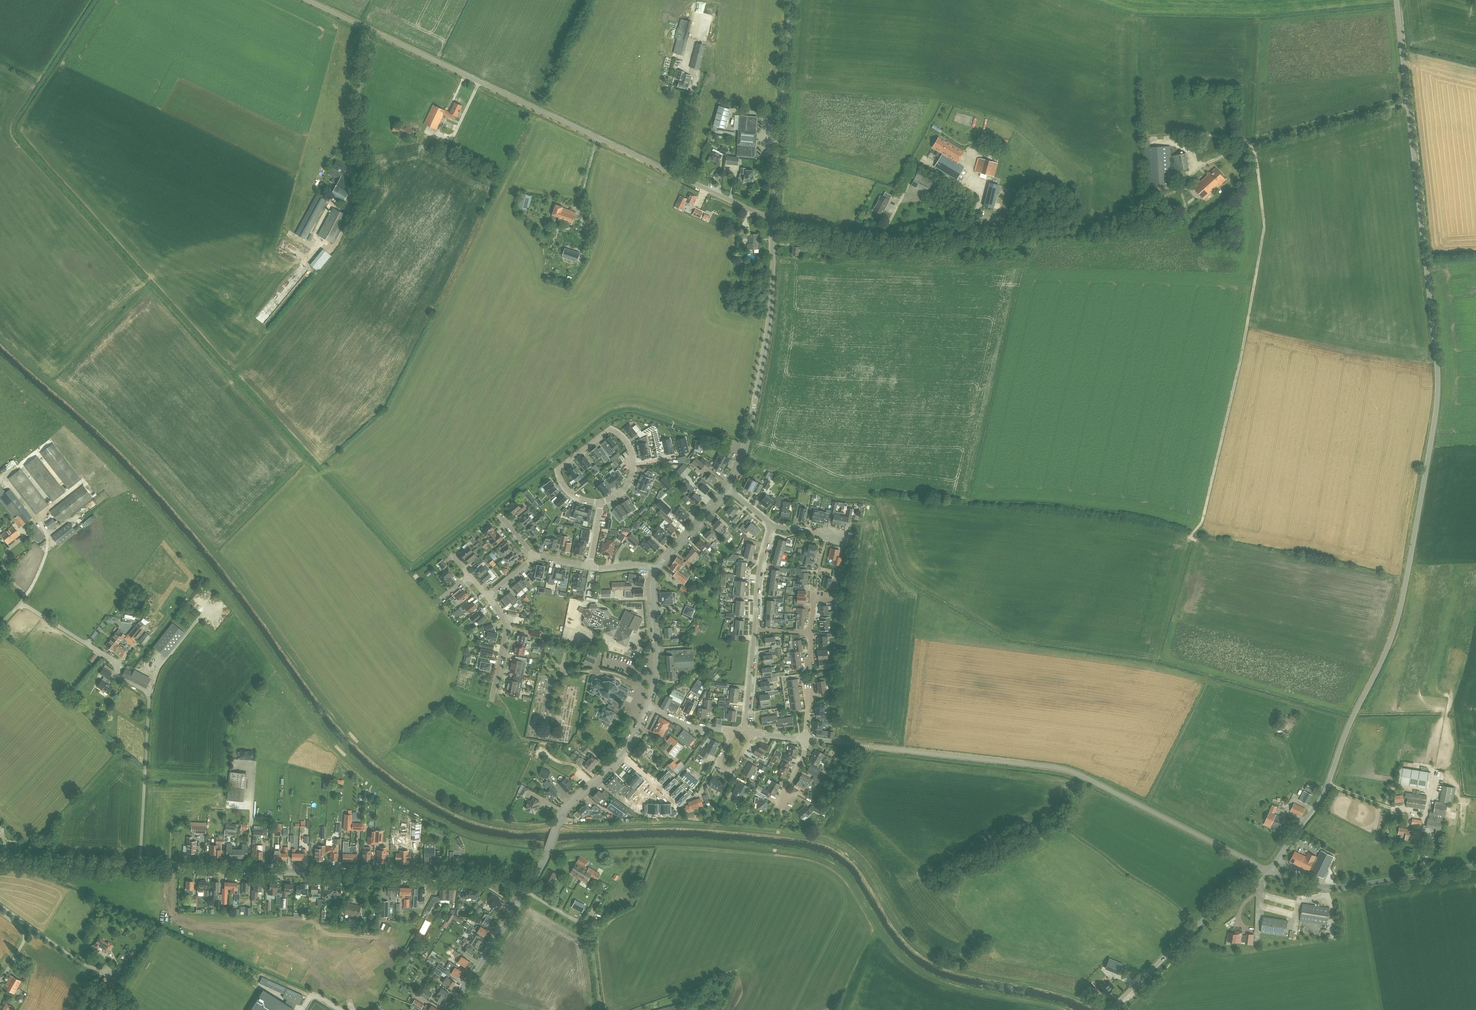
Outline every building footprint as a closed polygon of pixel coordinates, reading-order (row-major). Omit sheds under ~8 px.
[(688,40),(692,22),(681,19),(678,28),(677,27),(675,37),(677,38),(673,53),(684,55),(688,40)] [(699,70),(706,45),(696,42),(690,67),(699,70)] [(678,71),(676,79),(680,80),(678,87),(688,90),(692,76),(684,74),(685,72),(678,71)] [(457,117),(462,106),(455,102),(450,112),(445,110),(433,104),(424,124),(437,130),(443,117),(445,118),(446,116),(454,120),(456,116),(457,117)] [(725,129),(731,109),(719,106),(713,125),(712,125),(710,132),(735,136),(735,132),(717,129),(717,126),(725,129)] [(958,123),(971,124),(972,115),(959,114),(958,123)] [(755,158),(757,131),(756,131),(757,117),(748,116),(739,115),(738,130),(739,130),(737,145),(736,156),(755,158)] [(419,130),(404,123),(401,128),(395,125),(392,131),(413,141),(419,130)] [(947,142),(938,137),(932,147),(942,153),(934,166),(957,180),(964,167),(957,163),(964,152),(947,142)] [(1150,147),(1150,142),(1145,142),(1145,148),(1147,187),(1173,186),(1171,163),(1175,162),(1178,180),(1187,178),(1185,169),(1189,169),(1186,153),(1171,156),(1170,146),(1150,147)] [(726,156),(729,150),(722,146),(719,151),(714,149),(709,159),(718,163),(723,154),(726,156)] [(1218,149),(1201,152),(1202,160),(1219,157),(1218,149)] [(738,165),(739,158),(726,157),(726,164),(738,165)] [(994,177),(998,163),(980,158),(976,172),(994,177)] [(343,174),(347,167),(336,160),(332,168),(337,170),(331,182),(336,185),(330,196),(342,204),(354,183),(342,175),(343,174)] [(753,178),(754,171),(746,170),(746,168),(741,168),(741,173),(740,173),(739,178),(739,182),(744,182),(753,182),(754,181),(754,179),(753,178)] [(1204,200),(1226,180),(1216,168),(1193,188),(1204,200)] [(927,193),(934,180),(918,172),(911,185),(927,193)] [(989,182),(983,206),(993,208),(999,185),(989,182)] [(977,190),(973,194),(978,199),(982,195),(977,190)] [(885,208),(892,195),(885,192),(883,197),(880,196),(873,210),(881,214),(884,207),(885,208)] [(529,211),(532,196),(520,193),(516,208),(529,211)] [(686,199),(685,202),(686,202),(693,206),(698,197),(689,193),(686,199)] [(306,240),(327,201),(316,195),(295,234),(306,240)] [(680,196),(675,207),(683,210),(686,202),(685,202),(686,199),(680,196)] [(568,209),(563,207),(556,204),(552,215),(559,217),(555,228),(556,228),(558,229),(559,229),(561,222),(563,223),(563,222),(572,225),(576,212),(568,209)] [(334,244),(336,240),(349,216),(332,207),(317,235),(334,244)] [(700,218),(703,212),(695,209),(694,213),(693,213),(692,215),(695,217),(695,215),(700,218)] [(750,230),(744,231),(745,246),(751,246),(751,245),(755,245),(755,256),(762,255),(761,237),(754,237),(755,238),(751,238),(750,230)] [(806,250),(806,244),(800,244),(799,247),(793,247),(792,255),(799,255),(799,252),(802,252),(802,249),(806,250)] [(318,271),(331,255),(323,248),(309,264),(318,271)] [(629,424),(624,428),(632,438),(637,433),(640,430),(636,424),(632,427),(629,424)] [(642,432),(644,435),(657,428),(656,426),(652,425),(642,432)] [(658,434),(653,435),(656,448),(661,446),(663,446),(664,451),(665,453),(673,451),(671,444),(670,439),(669,439),(662,441),(660,442),(658,434)] [(602,446),(609,455),(615,450),(613,448),(617,445),(610,436),(605,440),(607,443),(602,446)] [(638,444),(637,444),(638,450),(650,447),(647,436),(644,437),(640,439),(641,443),(638,444)] [(681,439),(677,440),(680,454),(688,452),(686,440),(682,441),(681,439)] [(696,443),(695,449),(701,453),(703,441),(699,441),(696,440),(696,443)] [(68,489),(81,479),(53,443),(40,453),(68,489)] [(601,453),(597,447),(590,452),(597,460),(603,455),(607,460),(610,458),(604,451),(601,453)] [(650,447),(638,450),(640,456),(644,455),(645,459),(652,457),(650,447)] [(725,451),(721,449),(719,453),(715,461),(716,462),(713,467),(721,472),(724,466),(725,467),(727,462),(730,464),(733,460),(729,458),(732,454),(726,450),(725,451)] [(52,502),(65,491),(37,456),(24,466),(52,502)] [(585,470),(591,465),(585,456),(578,461),(581,464),(580,465),(582,468),(583,467),(585,470)] [(705,465),(696,458),(691,463),(701,471),(705,465)] [(707,462),(706,462),(706,461),(701,458),(700,460),(704,464),(705,464),(705,465),(709,468),(711,465),(707,462)] [(679,471),(678,472),(685,478),(685,477),(688,475),(693,470),(686,464),(681,469),(679,472),(679,471)] [(582,477),(575,469),(574,470),(570,466),(570,467),(569,466),(567,468),(567,469),(566,470),(569,473),(568,474),(571,477),(572,477),(574,479),(574,478),(576,480),(579,478),(578,476),(579,475),(581,478),(582,477)] [(36,514),(49,504),(21,468),(8,478),(36,514)] [(621,477),(623,476),(618,469),(615,471),(616,472),(611,475),(612,476),(618,484),(621,482),(623,480),(621,477)] [(641,475),(639,479),(640,480),(639,481),(648,485),(651,479),(654,480),(655,477),(652,475),(650,474),(649,477),(642,474),(642,475),(641,475)] [(717,479),(711,474),(708,477),(706,475),(703,478),(707,481),(708,481),(713,485),(717,479)] [(579,481),(582,485),(588,480),(585,476),(579,481)] [(608,479),(607,478),(604,480),(605,482),(609,486),(611,484),(614,487),(616,486),(618,484),(612,476),(608,479)] [(759,493),(763,485),(757,482),(758,482),(749,478),(744,487),(752,491),(753,490),(754,490),(759,493)] [(544,492),(550,499),(555,495),(553,492),(554,491),(552,489),(555,486),(553,483),(552,483),(549,480),(548,481),(547,480),(544,482),(545,484),(542,486),(545,490),(544,492)] [(638,481),(636,486),(637,486),(636,488),(642,490),(640,493),(647,496),(649,490),(647,489),(648,485),(639,481),(639,482),(638,481)] [(703,484),(700,481),(698,485),(700,487),(699,489),(705,494),(710,489),(703,483),(703,484)] [(604,496),(609,492),(607,490),(610,488),(609,486),(605,482),(603,484),(602,483),(597,487),(600,491),(600,492),(602,494),(604,496)] [(690,491),(693,487),(688,482),(685,486),(690,491)] [(60,524),(93,498),(83,485),(50,511),(60,524)] [(25,523),(32,517),(20,502),(10,489),(5,493),(0,487),(0,502),(13,519),(19,528),(25,523)] [(695,493),(692,491),(691,493),(690,492),(687,497),(690,500),(691,499),(697,504),(702,499),(695,493)] [(536,500),(530,493),(527,496),(533,503),(536,500)] [(771,497),(769,496),(766,493),(761,498),(763,499),(760,502),(766,507),(770,503),(772,505),(777,499),(772,495),(771,497)] [(556,496),(551,500),(553,503),(554,502),(559,506),(566,499),(562,494),(558,498),(556,496)] [(790,519),(792,512),(789,511),(791,502),(784,501),(785,497),(783,497),(779,496),(777,501),(782,502),(783,502),(782,507),(781,517),(790,519)] [(661,498),(655,503),(667,515),(672,509),(661,498)] [(626,501),(620,505),(626,513),(627,514),(632,510),(633,511),(637,509),(632,503),(629,505),(626,501)] [(520,506),(516,502),(509,508),(514,514),(517,512),(519,514),(526,508),(522,504),(520,506)] [(839,524),(841,512),(839,512),(835,511),(836,505),(835,505),(836,502),(833,502),(832,505),(833,505),(831,511),(830,519),(833,519),(832,523),(839,524)] [(569,508),(564,516),(570,518),(570,516),(576,519),(580,507),(581,505),(578,504),(577,505),(574,504),(572,510),(569,508)] [(619,504),(614,508),(615,509),(618,513),(615,516),(619,522),(624,518),(623,516),(626,513),(620,505),(620,504),(619,504)] [(805,520),(807,509),(801,508),(802,505),(798,504),(796,512),(800,512),(798,519),(805,520)] [(679,505),(669,515),(674,520),(677,517),(679,519),(679,518),(683,522),(688,516),(683,512),(685,510),(679,505)] [(734,523),(739,518),(734,514),(737,511),(731,506),(726,511),(732,517),(734,518),(732,521),(734,523)] [(818,522),(820,511),(817,510),(818,508),(811,506),(810,514),(813,514),(812,521),(814,521),(814,522),(817,523),(817,522),(818,522)] [(79,512),(83,516),(88,511),(84,507),(79,512)] [(580,507),(576,519),(583,521),(586,509),(580,507)] [(586,509),(583,521),(589,522),(589,524),(593,524),(595,516),(591,515),(592,509),(589,509),(589,507),(586,507),(586,509)] [(852,515),(853,509),(853,508),(848,508),(846,516),(844,515),(845,513),(841,512),(839,524),(845,525),(846,522),(850,523),(851,515),(852,515)] [(525,527),(533,520),(528,514),(531,512),(529,509),(519,517),(520,519),(519,520),(525,527)] [(666,514),(661,509),(657,513),(665,520),(659,525),(662,528),(663,527),(665,529),(671,535),(677,528),(671,523),(673,521),(666,514)] [(820,511),(818,522),(824,524),(824,521),(828,521),(829,518),(830,510),(827,510),(826,512),(820,511)] [(724,530),(722,528),(724,525),(718,520),(713,526),(718,531),(721,534),(720,535),(727,541),(729,543),(732,539),(731,537),(727,533),(727,532),(725,530),(724,530)] [(59,546),(77,532),(69,522),(51,536),(59,546)] [(760,530),(751,522),(748,527),(743,524),(739,528),(746,534),(749,530),(755,536),(760,530)] [(40,542),(45,538),(43,536),(44,535),(34,523),(27,528),(33,535),(31,537),(36,542),(38,540),(40,542)] [(490,538),(495,533),(493,530),(495,529),(491,524),(487,527),(482,531),(487,536),(487,535),(490,538)] [(643,524),(641,527),(648,533),(651,530),(643,524)] [(8,544),(20,534),(13,525),(1,534),(8,544)] [(534,538),(539,533),(533,525),(527,530),(534,538)] [(662,528),(659,525),(655,528),(658,530),(657,532),(654,536),(658,540),(663,545),(664,543),(664,542),(667,538),(666,537),(668,535),(664,531),(664,530),(662,528)] [(720,535),(713,528),(710,531),(709,530),(704,535),(709,540),(710,542),(713,538),(712,537),(714,535),(717,539),(720,535)] [(495,533),(490,538),(491,540),(490,541),(492,542),(491,543),(494,547),(495,546),(500,542),(503,539),(499,534),(497,535),(495,533)] [(626,536),(621,533),(618,539),(622,542),(626,536)] [(635,547),(641,541),(632,533),(626,539),(635,547)] [(570,552),(571,543),(567,542),(568,537),(561,536),(560,544),(563,545),(561,550),(570,552)] [(550,538),(545,537),(544,544),(549,545),(548,548),(556,549),(558,539),(550,538)] [(588,544),(589,538),(582,537),(581,542),(582,542),(581,543),(577,542),(574,553),(583,555),(584,549),(586,549),(587,543),(588,544)] [(660,546),(651,538),(647,542),(644,540),(640,545),(646,551),(650,548),(655,552),(660,546)] [(612,555),(615,541),(607,539),(606,543),(603,543),(600,553),(605,554),(605,553),(607,554),(607,555),(612,555)] [(706,545),(700,539),(695,545),(701,550),(705,546),(708,549),(711,546),(707,543),(706,545)] [(785,547),(785,546),(786,542),(790,543),(791,541),(787,540),(786,541),(779,539),(777,545),(785,547)] [(486,540),(481,545),(483,548),(489,543),(486,540)] [(512,552),(512,551),(513,551),(509,546),(510,545),(508,542),(499,549),(501,550),(499,552),(498,553),(498,555),(500,557),(502,557),(503,557),(505,555),(505,556),(504,557),(503,558),(506,556),(512,552)] [(743,547),(743,549),(746,550),(754,552),(756,545),(748,543),(747,547),(746,547),(743,547)] [(816,553),(818,546),(809,544),(808,548),(805,547),(804,554),(813,556),(814,553),(816,553)] [(785,546),(785,547),(777,545),(776,551),(783,553),(784,552),(785,548),(788,549),(788,550),(792,551),(793,548),(785,546)] [(466,557),(473,552),(469,547),(462,553),(465,557),(466,557)] [(692,564),(695,560),(694,559),(698,554),(692,548),(689,551),(690,552),(685,557),(690,561),(692,564)] [(840,565),(842,558),(838,557),(839,550),(831,548),(829,558),(834,559),(833,564),(840,565)] [(746,550),(744,557),(752,559),(754,552),(746,550)] [(506,556),(503,558),(507,563),(509,562),(510,563),(511,564),(519,557),(517,554),(515,555),(512,551),(512,552),(506,556)] [(784,552),(783,553),(776,551),(774,557),(782,559),(782,558),(783,554),(787,556),(788,553),(784,552)] [(470,562),(476,556),(473,552),(466,557),(470,562)] [(491,555),(496,561),(499,558),(494,552),(491,555)] [(806,556),(802,555),(800,561),(805,562),(804,565),(813,567),(815,561),(810,560),(811,557),(806,556)] [(684,562),(677,557),(673,563),(670,568),(676,572),(674,575),(684,583),(690,574),(683,569),(684,567),(684,566),(685,564),(689,567),(691,563),(687,560),(685,562),(684,562)] [(774,557),(772,563),(775,564),(775,567),(780,567),(780,565),(781,561),(785,562),(786,559),(782,558),(782,559),(774,557)] [(447,565),(444,561),(443,560),(438,563),(443,569),(447,565)] [(488,571),(490,569),(488,566),(484,561),(479,565),(481,568),(477,572),(481,577),(488,571)] [(528,576),(533,582),(536,579),(535,577),(536,577),(543,578),(545,567),(538,566),(537,573),(535,572),(532,574),(531,573),(528,576)] [(772,569),(771,576),(779,576),(780,573),(780,572),(786,573),(786,572),(789,572),(790,569),(780,567),(775,567),(774,570),(772,569)] [(440,577),(444,582),(445,582),(447,584),(448,583),(449,583),(451,582),(451,581),(452,580),(450,578),(453,575),(451,573),(447,568),(443,571),(443,572),(444,571),(445,573),(444,574),(440,577)] [(550,575),(548,583),(553,584),(554,579),(558,580),(560,570),(554,568),(553,575),(550,575)] [(808,578),(808,572),(807,572),(807,569),(804,569),(799,568),(795,568),(790,568),(790,570),(795,571),(795,574),(800,575),(799,578),(808,578)] [(560,570),(558,580),(562,581),(560,586),(566,587),(568,578),(565,577),(566,571),(560,570)] [(488,571),(481,577),(485,582),(490,578),(492,581),(497,577),(493,572),(491,574),(488,571)] [(583,575),(576,574),(576,577),(574,577),(574,581),(575,581),(574,585),(577,586),(576,589),(580,590),(580,594),(584,595),(585,591),(584,591),(585,583),(582,582),(583,575)] [(630,574),(628,582),(635,583),(635,585),(643,587),(645,579),(642,578),(643,576),(630,574)] [(734,578),(726,577),(726,580),(726,587),(728,587),(729,580),(734,581),(734,578)] [(823,587),(824,588),(825,588),(826,587),(830,588),(832,578),(825,577),(823,587)] [(522,578),(516,583),(522,590),(526,587),(529,591),(531,589),(533,587),(532,585),(527,579),(526,578),(523,580),(522,578)] [(793,580),(793,587),(795,587),(804,588),(804,584),(807,584),(807,578),(799,578),(798,578),(798,581),(795,581),(793,580)] [(627,582),(612,582),(612,584),(612,590),(632,590),(632,584),(627,584),(627,582)] [(516,583),(511,588),(516,595),(518,593),(522,590),(516,583)] [(682,585),(679,589),(687,595),(690,591),(682,585)] [(733,594),(733,597),(741,598),(742,595),(744,595),(745,588),(737,588),(734,587),(733,594)] [(803,590),(804,588),(795,587),(795,593),(798,594),(797,596),(798,596),(806,597),(806,591),(803,590)] [(777,589),(769,588),(769,594),(772,595),(771,597),(776,597),(777,590),(785,591),(785,589),(777,588),(777,589)] [(643,596),(643,589),(634,589),(634,591),(625,591),(625,597),(634,597),(634,596),(643,596)] [(469,596),(464,590),(461,593),(459,590),(453,595),(455,598),(457,596),(462,602),(469,596)] [(510,603),(512,605),(513,606),(517,603),(520,606),(521,608),(524,606),(519,599),(517,597),(516,598),(510,591),(505,596),(510,603)] [(676,602),(675,592),(672,592),(661,593),(662,604),(673,603),(673,602),(676,602)] [(510,603),(505,596),(499,601),(507,610),(512,605),(510,603)] [(806,597),(798,596),(797,596),(797,599),(794,599),(794,605),(803,606),(803,603),(805,603),(806,597)] [(733,597),(732,600),(733,600),(737,601),(736,604),(733,603),(733,607),(744,608),(745,601),(741,601),(741,598),(733,597)] [(475,603),(474,601),(469,605),(467,602),(462,606),(466,611),(467,610),(470,613),(473,610),(473,611),(478,607),(477,605),(478,604),(476,603),(475,603)] [(603,610),(599,608),(596,604),(591,604),(589,609),(584,609),(581,607),(579,611),(583,613),(585,617),(583,622),(586,626),(591,625),(594,627),(597,632),(602,631),(603,630),(605,631),(604,632),(613,637),(614,636),(618,638),(617,641),(625,646),(629,638),(630,637),(633,629),(637,631),(644,618),(638,616),(639,615),(631,611),(631,612),(626,610),(620,621),(610,616),(611,614),(608,610),(603,610)] [(691,617),(695,609),(686,605),(683,613),(691,617)] [(820,608),(820,610),(820,615),(824,614),(824,618),(830,617),(832,617),(831,611),(828,611),(828,605),(820,606),(820,608)] [(526,606),(522,608),(526,617),(531,615),(526,606)] [(725,606),(725,616),(726,616),(734,617),(740,617),(740,615),(743,615),(744,608),(733,607),(732,610),(736,610),(735,614),(734,614),(734,613),(727,613),(727,606),(726,606),(725,606)] [(458,616),(463,612),(460,607),(454,612),(458,616)] [(487,618),(483,612),(478,616),(476,614),(471,618),(475,623),(477,621),(480,624),(487,618)] [(725,618),(726,618),(725,619),(734,620),(736,620),(736,623),(733,623),(731,624),(731,626),(732,626),(743,628),(744,621),(739,620),(740,617),(734,617),(726,616),(725,616),(725,618)] [(697,633),(703,619),(695,617),(692,625),(696,626),(693,632),(697,633)] [(822,621),(819,621),(819,631),(828,630),(828,626),(830,626),(830,621),(830,617),(824,618),(822,618),(822,621)] [(792,619),(792,621),(795,622),(795,625),(795,629),(801,629),(801,626),(804,626),(804,620),(792,619)] [(129,634),(128,635),(134,641),(137,637),(145,628),(142,626),(138,623),(130,632),(129,634)] [(154,647),(166,657),(185,633),(173,623),(154,647)] [(493,628),(492,624),(485,626),(486,630),(487,629),(486,631),(484,631),(484,632),(485,634),(485,637),(486,638),(489,639),(489,641),(493,641),(493,640),(496,640),(497,633),(495,628),(493,628)] [(731,632),(730,638),(739,639),(740,634),(743,635),(743,628),(732,626),(731,632)] [(672,628),(672,627),(665,628),(665,636),(666,636),(666,639),(670,638),(670,636),(672,635),(672,633),(675,633),(674,628),(672,628)] [(144,646),(151,637),(146,632),(138,641),(144,646)] [(117,645),(121,640),(122,641),(125,637),(120,633),(118,636),(115,634),(110,640),(117,645)] [(525,636),(526,634),(521,633),(520,635),(518,634),(516,641),(522,642),(522,643),(522,645),(531,647),(531,644),(530,643),(528,641),(527,640),(528,636),(525,636)] [(827,645),(827,636),(831,636),(830,633),(823,633),(823,636),(818,636),(818,639),(817,639),(817,641),(818,641),(818,646),(827,645)] [(131,645),(134,641),(128,635),(124,639),(131,645)] [(775,648),(781,647),(780,641),(775,642),(775,637),(765,638),(766,646),(771,645),(772,648),(775,648)] [(112,651),(113,650),(117,645),(110,640),(106,646),(112,651)] [(488,644),(489,643),(485,642),(485,643),(480,642),(480,646),(481,646),(480,653),(493,656),(494,650),(493,650),(494,645),(488,644)] [(117,645),(113,650),(122,657),(127,651),(124,648),(125,647),(124,646),(121,643),(120,644),(119,645),(118,645),(117,645)] [(525,647),(518,645),(518,647),(515,646),(514,653),(524,655),(525,647)] [(693,652),(693,649),(676,650),(676,649),(673,650),(666,650),(667,655),(667,661),(665,662),(665,664),(667,665),(668,671),(669,670),(670,680),(676,680),(676,678),(681,678),(694,667),(694,657),(696,654),(693,652)] [(592,666),(598,654),(589,650),(584,662),(592,666)] [(818,660),(829,659),(829,656),(828,656),(827,650),(818,650),(818,660)] [(772,664),(772,662),(772,657),(775,656),(775,651),(766,652),(766,655),(763,656),(764,663),(766,663),(766,665),(772,664)] [(471,660),(472,655),(465,653),(464,662),(468,663),(468,660),(471,660)] [(479,657),(477,664),(481,664),(480,668),(481,668),(481,669),(485,670),(485,669),(490,670),(491,670),(492,667),(491,667),(491,663),(489,663),(490,659),(485,658),(479,657)] [(512,659),(511,665),(521,667),(523,662),(526,662),(527,659),(519,657),(519,660),(518,660),(512,659)] [(829,659),(818,660),(819,669),(829,668),(828,662),(830,662),(829,659)] [(649,673),(653,671),(648,664),(645,666),(649,673)] [(511,665),(510,671),(515,672),(516,673),(515,676),(523,677),(524,672),(525,668),(521,667),(511,665)] [(106,682),(112,672),(103,666),(99,673),(104,676),(102,680),(97,687),(102,690),(101,691),(104,693),(105,692),(108,694),(113,686),(106,682)] [(763,676),(772,675),(771,670),(775,670),(774,667),(771,667),(762,668),(763,676)] [(151,678),(134,669),(133,672),(126,668),(122,676),(143,687),(146,688),(151,678)] [(715,676),(709,669),(705,673),(711,680),(713,678),(715,681),(720,676),(717,673),(715,676)] [(611,678),(606,675),(605,678),(603,676),(601,679),(599,678),(596,678),(593,679),(592,682),(592,685),(592,686),(589,692),(594,694),(594,693),(601,697),(602,700),(604,701),(609,704),(607,707),(605,705),(604,707),(599,717),(605,721),(604,724),(608,726),(610,723),(610,722),(612,722),(613,720),(613,718),(615,713),(613,711),(617,702),(619,703),(620,704),(622,705),(623,704),(624,703),(624,701),(622,700),(623,700),(625,701),(625,700),(627,695),(628,695),(624,693),(624,692),(626,693),(628,693),(629,691),(628,689),(620,685),(622,683),(617,681),(616,678),(613,677),(611,678)] [(508,679),(507,685),(521,688),(522,682),(522,678),(515,676),(514,680),(513,681),(508,679)] [(829,688),(827,677),(820,678),(820,681),(817,682),(819,693),(822,692),(823,697),(833,696),(832,687),(829,688)] [(789,688),(798,686),(797,679),(788,680),(789,688)] [(771,690),(774,690),(774,688),(774,685),(769,685),(769,681),(761,682),(762,689),(770,688),(771,688),(771,690)] [(507,685),(506,691),(511,692),(512,693),(511,696),(518,697),(519,694),(520,695),(521,688),(507,685)] [(790,695),(799,694),(798,686),(789,688),(790,695)] [(727,689),(726,694),(739,695),(739,688),(731,687),(731,688),(731,689),(727,689)] [(675,715),(685,694),(673,688),(669,697),(667,696),(661,708),(666,710),(666,711),(675,715)] [(719,699),(719,702),(730,704),(730,701),(738,702),(739,695),(726,694),(726,699),(730,699),(729,701),(726,700),(726,698),(719,697),(719,699)] [(761,707),(771,705),(769,694),(759,695),(761,707)] [(791,703),(800,701),(799,694),(790,695),(791,703)] [(711,711),(712,700),(705,699),(704,708),(699,707),(698,716),(706,717),(706,712),(710,713),(710,711),(711,711)] [(694,703),(687,700),(684,705),(686,706),(684,711),(689,713),(691,709),(693,710),(696,706),(698,702),(695,700),(694,703)] [(792,710),(801,709),(800,701),(791,703),(792,710)] [(729,707),(730,704),(719,702),(718,707),(726,707),(726,713),(729,713),(728,720),(735,721),(736,711),(732,710),(732,707),(729,707)] [(816,702),(815,713),(822,714),(821,718),(831,719),(832,719),(834,719),(834,715),(832,715),(824,714),(825,703),(816,702)] [(657,714),(653,722),(666,728),(666,729),(668,726),(673,728),(674,729),(678,731),(675,735),(677,737),(688,746),(695,738),(684,729),(683,730),(681,728),(681,726),(677,724),(676,726),(675,725),(670,722),(663,718),(663,717),(657,714)] [(778,724),(777,719),(777,715),(769,716),(770,725),(778,724)] [(763,726),(770,725),(769,716),(761,717),(763,726)] [(785,717),(786,727),(793,726),(792,716),(785,717)] [(778,728),(786,727),(785,717),(777,719),(778,724),(778,728)] [(813,721),(813,727),(813,732),(819,733),(819,735),(828,736),(834,737),(834,732),(829,731),(829,732),(822,731),(822,724),(831,725),(831,724),(834,724),(835,719),(834,719),(832,719),(831,719),(821,718),(816,717),(816,721),(813,721)] [(666,729),(666,728),(653,722),(649,730),(654,733),(654,732),(662,736),(661,737),(667,740),(673,745),(668,752),(675,757),(684,746),(678,742),(678,741),(671,735),(667,734),(669,730),(666,729)] [(1287,737),(1289,733),(1279,729),(1278,731),(1282,733),(1281,735),(1287,737)] [(717,749),(716,749),(719,743),(711,739),(706,749),(704,748),(701,755),(706,758),(709,753),(714,755),(717,749)] [(765,745),(761,743),(759,748),(758,747),(757,749),(756,748),(753,754),(760,757),(763,753),(765,754),(769,746),(765,744),(765,745)] [(581,750),(585,754),(590,748),(586,745),(581,750)] [(796,758),(798,747),(790,745),(788,755),(784,754),(783,759),(791,761),(792,757),(796,758)] [(824,754),(816,749),(814,752),(812,755),(813,755),(810,761),(818,766),(822,758),(825,760),(824,761),(829,764),(832,759),(827,756),(828,756),(824,754)] [(252,760),(253,750),(240,750),(239,759),(252,760)] [(574,753),(570,757),(573,759),(573,760),(577,763),(576,764),(581,768),(584,765),(590,770),(594,765),(588,760),(587,762),(582,757),(581,758),(577,755),(577,756),(574,753)] [(588,760),(594,766),(599,761),(592,755),(590,753),(587,756),(590,758),(588,760)] [(679,767),(678,766),(674,760),(669,764),(673,769),(674,769),(675,770),(679,767)] [(784,778),(789,769),(786,768),(788,764),(783,761),(781,765),(777,774),(784,778)] [(754,775),(757,771),(755,770),(757,767),(749,762),(743,774),(750,778),(752,774),(754,775)] [(764,772),(767,767),(761,764),(758,769),(764,772)] [(807,772),(817,777),(821,770),(811,764),(807,772)] [(551,771),(542,767),(539,775),(548,778),(551,771)] [(1431,773),(1400,768),(1398,784),(1428,789),(1431,773)] [(664,771),(657,778),(660,781),(659,782),(662,785),(672,774),(672,773),(669,770),(669,771),(666,773),(664,771)] [(635,771),(626,781),(636,789),(644,779),(635,771)] [(698,781),(687,771),(681,778),(693,787),(698,781)] [(243,801),(245,773),(229,772),(228,800),(243,801)] [(838,779),(839,774),(832,772),(830,782),(835,783),(835,779),(838,779)] [(812,779),(802,773),(800,777),(799,777),(797,781),(797,782),(795,785),(803,790),(805,786),(808,788),(810,783),(812,779)] [(625,784),(624,783),(618,778),(619,778),(615,774),(614,775),(605,783),(604,784),(608,788),(616,795),(618,793),(620,796),(622,794),(625,796),(626,794),(627,795),(632,787),(630,786),(631,785),(626,782),(625,784)] [(721,793),(726,784),(713,777),(708,785),(721,793)] [(565,778),(560,783),(567,792),(573,787),(571,784),(569,780),(568,781),(565,778)] [(670,778),(663,785),(666,788),(665,789),(668,792),(678,781),(676,779),(675,778),(672,780),(670,778)] [(549,783),(547,780),(544,783),(546,785),(544,787),(546,789),(544,791),(548,794),(547,795),(549,798),(550,797),(553,800),(558,795),(553,789),(555,787),(550,782),(549,783)] [(775,794),(780,785),(772,780),(767,790),(763,787),(762,789),(757,786),(756,786),(754,789),(766,795),(769,797),(771,792),(775,794)] [(754,789),(756,786),(750,783),(748,786),(738,782),(732,793),(740,797),(742,794),(747,796),(751,789),(752,789),(751,792),(753,792),(754,790),(754,789)] [(525,798),(530,789),(524,786),(525,785),(522,784),(517,793),(519,795),(525,798)] [(1313,794),(1316,788),(1308,784),(1305,789),(1313,794)] [(676,785),(669,792),(672,795),(671,797),(674,799),(684,788),(681,785),(678,788),(676,785)] [(1455,787),(1443,785),(1441,801),(1452,803),(1455,787)] [(634,788),(632,787),(627,795),(627,796),(626,797),(628,799),(636,790),(634,788)] [(764,799),(766,795),(754,789),(754,790),(753,792),(753,793),(759,796),(759,797),(755,797),(754,803),(758,804),(757,809),(766,810),(767,800),(764,800),(764,799)] [(609,795),(605,790),(602,793),(599,790),(593,797),(598,802),(602,798),(604,800),(609,795)] [(1308,804),(1313,794),(1304,790),(1299,800),(1308,804)] [(682,793),(675,800),(678,802),(677,804),(679,806),(690,795),(687,792),(684,795),(682,793)] [(1406,792),(1405,797),(1408,797),(1406,806),(1425,809),(1427,796),(1413,794),(1406,792)] [(629,808),(614,797),(606,808),(621,818),(623,818),(627,812),(632,815),(633,815),(636,817),(638,814),(634,812),(635,812),(630,808),(629,808)] [(703,805),(700,797),(698,798),(697,798),(688,802),(689,804),(685,805),(686,807),(684,808),(686,814),(704,807),(703,805)] [(539,801),(533,798),(531,801),(529,800),(526,806),(528,807),(528,809),(528,810),(528,811),(529,812),(530,812),(531,812),(532,811),(535,813),(536,812),(536,811),(537,810),(537,809),(537,808),(537,807),(536,807),(539,801)] [(813,804),(825,811),(827,808),(828,808),(830,804),(822,799),(820,803),(815,800),(813,804)] [(1448,803),(1444,802),(1436,801),(1434,811),(1430,810),(1428,818),(1427,827),(1443,830),(1448,803)] [(581,807),(581,808),(587,814),(592,814),(595,814),(600,814),(602,810),(595,805),(591,809),(585,803),(583,806),(582,806),(581,807)] [(643,811),(643,814),(645,814),(645,816),(648,816),(648,813),(653,813),(653,803),(648,803),(648,808),(645,808),(645,811),(643,811)] [(672,803),(666,803),(666,813),(671,813),(671,816),(675,816),(675,814),(677,814),(677,811),(675,811),(675,808),(672,808),(672,803)] [(1301,817),(1302,816),(1306,808),(1295,803),(1290,811),(1301,817)] [(825,811),(813,804),(809,808),(806,805),(797,812),(802,818),(802,819),(803,819),(805,820),(808,818),(807,817),(812,812),(814,810),(820,814),(820,813),(823,814),(824,813),(825,814),(826,812),(825,811)] [(577,811),(574,814),(578,818),(581,815),(583,818),(586,815),(586,819),(592,819),(592,817),(592,814),(587,814),(581,808),(577,811)] [(1281,829),(1285,818),(1270,811),(1264,824),(1274,828),(1273,830),(1279,833),(1280,829),(1281,829)] [(225,830),(224,835),(227,836),(233,836),(233,837),(236,838),(237,834),(238,824),(232,824),(232,821),(226,821),(226,823),(225,830)] [(362,831),(362,823),(352,822),(351,830),(362,831)] [(420,823),(412,823),(411,839),(419,839),(420,823)] [(206,833),(206,826),(191,825),(191,831),(195,831),(195,833),(206,833)] [(267,835),(267,829),(263,829),(263,826),(253,826),(253,835),(263,835),(267,835)] [(273,835),(281,836),(281,828),(281,827),(273,827),(273,835)] [(1406,835),(1405,840),(1415,841),(1414,844),(1419,845),(1420,842),(1421,831),(1407,829),(1400,827),(1399,834),(1406,835)] [(442,836),(444,833),(442,832),(437,829),(434,828),(432,831),(435,833),(440,835),(442,836)] [(375,844),(375,842),(376,831),(368,830),(367,844),(375,844)] [(224,842),(224,835),(218,835),(218,836),(216,836),(216,845),(210,845),(209,854),(210,854),(210,855),(212,855),(213,854),(214,854),(214,857),(221,857),(221,850),(221,843),(224,843),(224,842)] [(183,846),(183,852),(187,852),(187,853),(195,853),(196,848),(196,842),(192,841),(193,838),(192,837),(187,837),(186,841),(187,841),(187,846),(183,846)] [(441,865),(442,856),(439,856),(440,851),(435,851),(435,842),(425,842),(425,864),(437,864),(437,865),(441,865)] [(237,858),(237,849),(232,849),(232,843),(226,843),(226,853),(226,857),(229,857),(229,858),(237,858)] [(237,849),(237,858),(244,858),(244,857),(247,857),(247,854),(247,843),(242,843),(242,849),(237,849)] [(262,859),(263,851),(262,851),(262,845),(258,845),(254,845),(254,851),(254,856),(255,856),(255,858),(262,859)] [(325,854),(325,845),(318,845),(318,848),(315,848),(315,852),(315,857),(315,860),(322,860),(322,854),(325,854)] [(337,852),(337,849),(337,846),(325,845),(325,853),(330,853),(330,857),(330,861),(337,861),(337,852)] [(362,861),(370,861),(371,850),(371,846),(363,846),(363,850),(362,861)] [(386,855),(386,848),(381,847),(381,851),(378,851),(377,855),(378,855),(378,862),(385,862),(386,855)] [(398,853),(398,859),(400,859),(400,862),(408,863),(408,858),(410,858),(410,854),(408,854),(408,851),(400,850),(400,853),(398,853)] [(1323,877),(1333,856),(1322,850),(1318,858),(1316,862),(1311,872),(1323,877)] [(1316,856),(1308,853),(1306,857),(1295,851),(1290,861),(1309,871),(1314,861),(1316,862),(1318,858),(1316,857),(1316,856)] [(464,865),(464,858),(459,858),(459,856),(454,856),(454,852),(450,852),(450,863),(453,863),(453,864),(456,864),(456,865),(464,865)] [(588,862),(580,857),(577,862),(570,873),(587,883),(591,876),(597,879),(600,874),(590,868),(589,869),(585,867),(588,862)] [(552,888),(559,874),(548,869),(541,883),(548,886),(552,888)] [(199,881),(199,886),(197,886),(197,892),(204,892),(204,887),(206,888),(207,881),(206,881),(206,880),(202,880),(202,881),(199,881)] [(193,889),(194,884),(193,884),(193,881),(186,881),(186,889),(185,889),(185,893),(186,893),(186,895),(193,895),(193,890),(191,890),(191,889),(193,889)] [(219,890),(219,882),(212,881),(212,889),(209,889),(209,898),(218,899),(218,890),(219,890)] [(231,889),(231,892),(235,892),(237,893),(237,895),(240,895),(240,884),(237,884),(237,882),(231,882),(231,889)] [(261,891),(262,883),(254,883),(254,890),(252,890),(252,902),(259,902),(259,897),(258,897),(258,891),(261,891)] [(268,889),(267,895),(272,895),(277,895),(277,890),(278,883),(270,883),(269,889),(268,889)] [(287,896),(288,892),(292,892),(292,884),(284,884),(284,890),(282,890),(282,897),(280,897),(280,904),(279,916),(282,916),(282,909),(286,909),(286,907),(287,907),(287,896)] [(304,889),(304,884),(300,884),(300,885),(296,885),(296,894),(300,894),(300,893),(302,894),(307,895),(307,889),(304,889)] [(320,897),(321,890),(317,890),(317,885),(311,884),(311,893),(312,893),(312,896),(320,897)] [(323,898),(331,898),(331,895),(341,895),(341,885),(328,885),(328,890),(323,890),(323,898)] [(396,897),(396,887),(388,887),(388,888),(385,888),(385,893),(388,893),(388,897),(396,897)] [(400,894),(400,897),(405,898),(404,898),(404,907),(405,907),(405,910),(409,910),(409,907),(410,907),(410,899),(413,899),(413,894),(411,894),(412,888),(401,887),(400,894)] [(414,907),(418,907),(419,900),(425,900),(425,888),(419,888),(419,895),(415,894),(414,907)] [(447,899),(447,889),(441,889),(440,896),(438,896),(438,900),(440,900),(440,901),(441,902),(445,903),(446,901),(446,899),(447,899)] [(480,897),(480,893),(480,892),(477,892),(477,890),(466,890),(466,893),(462,893),(462,898),(469,898),(472,898),(472,900),(473,901),(476,901),(477,900),(477,897),(479,898),(480,897)] [(498,911),(503,904),(499,901),(501,899),(492,894),(489,899),(493,901),(490,906),(498,911)] [(577,910),(581,903),(575,900),(571,907),(577,910)] [(435,904),(431,902),(426,910),(430,912),(433,906),(434,906),(435,904)] [(358,917),(361,907),(347,903),(344,913),(358,917)] [(1300,920),(1322,924),(1327,925),(1329,908),(1303,903),(1300,920)] [(480,914),(483,908),(478,905),(475,910),(480,914)] [(448,927),(450,923),(455,915),(450,912),(445,920),(446,921),(444,924),(448,927)] [(485,913),(480,922),(483,923),(482,923),(490,928),(494,922),(491,920),(493,917),(488,914),(487,915),(485,913)] [(1288,920),(1263,917),(1261,932),(1286,936),(1288,920)] [(356,923),(357,920),(355,919),(349,918),(347,924),(353,926),(354,923),(356,923)] [(480,928),(477,925),(474,930),(477,932),(484,937),(488,931),(481,926),(480,928)] [(481,937),(472,931),(467,928),(465,932),(469,934),(470,934),(471,934),(469,937),(472,938),(471,939),(472,939),(470,942),(470,941),(470,942),(473,943),(472,944),(478,947),(482,940),(479,939),(481,937)] [(1228,939),(1227,941),(1232,941),(1236,942),(1239,943),(1239,942),(1241,943),(1241,942),(1242,932),(1235,931),(1235,934),(1233,933),(1229,932),(1228,939)] [(1254,934),(1247,933),(1246,944),(1252,945),(1254,934)] [(108,943),(104,940),(100,937),(94,946),(98,948),(99,949),(100,947),(103,949),(102,951),(106,953),(112,944),(108,941),(108,943)] [(471,957),(475,951),(473,949),(473,948),(467,945),(465,948),(467,949),(465,952),(471,957)] [(408,961),(414,957),(411,953),(405,958),(408,961)] [(465,966),(469,961),(462,956),(458,962),(465,966)] [(1118,962),(1115,971),(1119,973),(1123,964),(1118,962)] [(443,972),(448,975),(449,976),(452,973),(459,977),(462,971),(457,968),(458,966),(453,963),(449,970),(439,964),(436,968),(443,972)] [(116,984),(126,971),(120,967),(111,980),(116,984)] [(451,979),(447,977),(448,975),(443,972),(436,968),(434,971),(441,975),(445,977),(444,978),(445,978),(443,983),(446,985),(452,989),(456,982),(451,979)] [(10,975),(8,980),(5,984),(6,985),(4,988),(14,993),(21,981),(10,975)] [(303,995),(262,977),(259,983),(284,994),(283,997),(287,999),(285,1003),(263,989),(250,1009),(293,1009),(294,1008),(296,1003),(299,1004),(303,995)] [(114,990),(117,987),(104,978),(102,981),(114,990)] [(1119,991),(1127,984),(1122,978),(1114,985),(1119,991)] [(1106,995),(1111,989),(1110,988),(1112,985),(1108,981),(1105,984),(1101,982),(1096,988),(1106,995)] [(445,998),(449,993),(442,988),(438,986),(436,989),(440,991),(438,994),(435,999),(440,1002),(444,997),(445,998)] [(429,1000),(431,996),(433,993),(424,988),(420,994),(429,1000)] [(424,1005),(424,1004),(415,999),(412,1004),(422,1009),(438,1009),(439,1009),(432,1005),(431,1007),(426,1004),(425,1006),(424,1005)]
